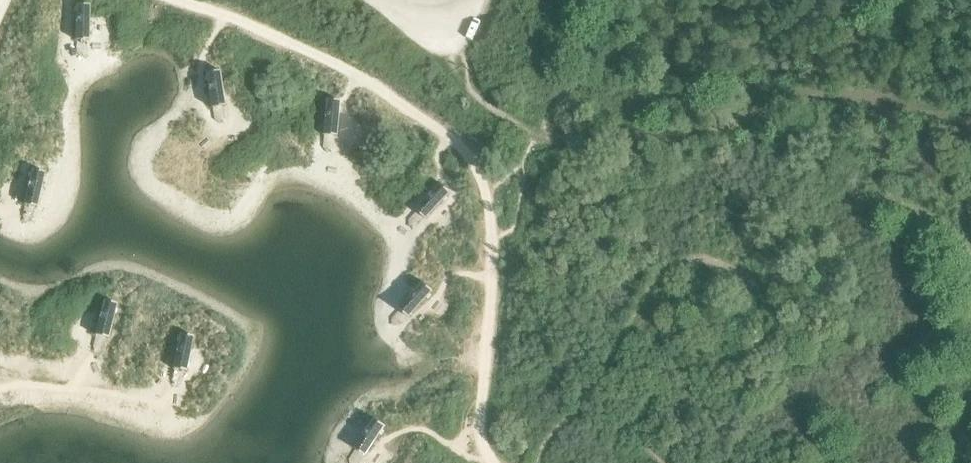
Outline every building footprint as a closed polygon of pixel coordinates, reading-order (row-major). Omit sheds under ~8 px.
[(74,4),(73,39),(80,39),(86,39),(86,20),(87,4),(74,4)] [(218,70),(204,72),(209,106),(222,105),(218,70)] [(323,100),(320,134),(334,135),(336,106),(337,101),(325,100),(323,100)] [(439,182),(415,207),(426,217),(449,191),(439,182)] [(399,306),(398,307),(401,310),(409,317),(433,291),(422,281),(399,306)] [(101,299),(92,333),(105,336),(114,302),(101,299)] [(178,333),(171,367),(184,369),(190,335),(178,333)] [(372,417),(353,446),(365,453),(384,425),(372,417)]
